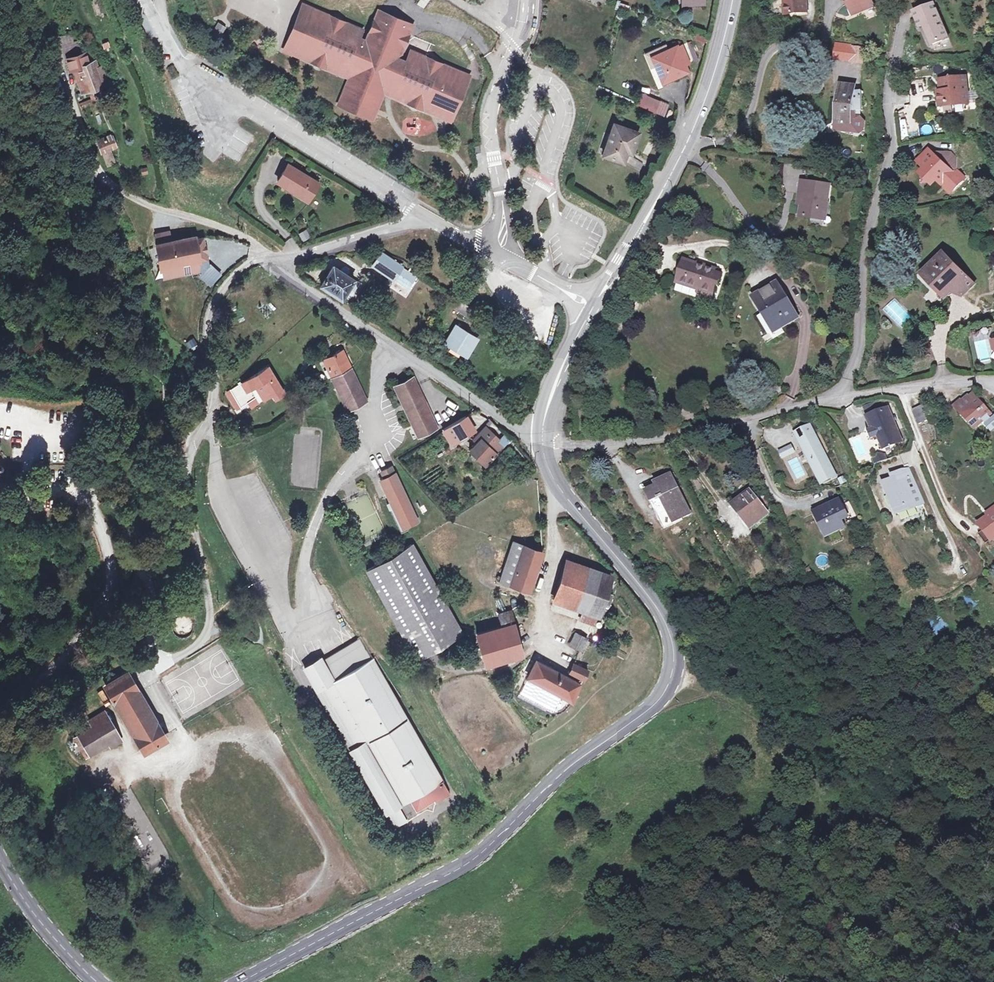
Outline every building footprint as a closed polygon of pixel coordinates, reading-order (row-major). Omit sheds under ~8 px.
[(419,5),(425,9),(431,0),(422,0),(419,5)] [(786,15),(807,13),(805,0),(784,0),(786,15)] [(872,0),(847,0),(853,13),(863,9),(864,11),(875,7),(872,0)] [(286,48),(294,53),(312,10),(304,6),(286,48)] [(926,31),(935,50),(950,43),(934,8),(914,17),(921,33),(926,31)] [(362,31),(312,10),(294,53),(351,77),(344,95),(375,108),(382,90),(386,81),(396,86),(394,90),(396,96),(441,115),(458,73),(410,52),(402,70),(398,65),(393,58),(398,54),(410,25),(379,12),(366,40),(359,37),(362,31)] [(222,38),(228,30),(219,24),(213,31),(222,38)] [(681,45),(662,53),(654,56),(657,62),(665,82),(691,70),(681,45)] [(864,48),(853,47),(851,63),(862,65),(864,48)] [(654,64),(657,62),(654,56),(662,53),(660,49),(649,54),(654,64)] [(70,73),(74,71),(87,66),(82,51),(64,58),(70,73)] [(98,62),(87,66),(74,71),(81,92),(102,84),(104,90),(111,88),(104,67),(99,68),(98,62)] [(467,76),(458,73),(441,115),(449,119),(467,76)] [(951,104),(951,108),(966,106),(963,79),(939,82),(940,89),(942,89),(943,93),(940,94),(938,94),(939,105),(951,104)] [(386,81),(382,90),(396,96),(394,90),(396,86),(386,81)] [(856,87),(842,85),(840,103),(842,104),(839,126),(842,127),(855,128),(857,112),(861,112),(864,112),(863,92),(856,92),(856,87)] [(371,116),(375,108),(344,95),(340,103),(371,116)] [(658,99),(651,96),(647,105),(654,108),(658,99)] [(658,99),(654,108),(666,114),(671,104),(658,99)] [(855,128),(842,127),(841,133),(860,135),(865,132),(866,122),(861,118),(861,112),(857,112),(855,128)] [(435,119),(404,120),(404,135),(435,135),(435,119)] [(641,132),(618,122),(606,152),(625,160),(630,150),(634,151),(641,132)] [(99,142),(108,167),(116,164),(110,150),(114,148),(110,138),(99,142)] [(919,180),(921,182),(922,188),(928,187),(930,189),(933,189),(936,185),(942,190),(953,178),(952,177),(928,157),(926,155),(921,161),(923,163),(917,169),(922,173),(919,178),(919,180)] [(939,156),(954,169),(954,161),(947,155),(939,156)] [(955,173),(954,169),(939,156),(928,157),(952,177),(955,173)] [(288,163),(278,180),(308,198),(318,181),(288,163)] [(871,171),(865,170),(864,178),(861,177),(860,187),(869,188),(871,171)] [(807,194),(804,218),(825,221),(826,212),(830,212),(833,186),(805,182),(803,194),(807,194)] [(306,229),(298,234),(303,242),(311,237),(306,229)] [(153,234),(154,244),(169,242),(168,233),(153,234)] [(161,268),(195,263),(194,261),(205,260),(202,239),(193,241),(193,239),(169,242),(154,244),(153,244),(156,269),(161,268)] [(925,273),(948,296),(957,288),(964,295),(977,282),(969,274),(968,276),(945,253),(925,273)] [(392,280),(400,268),(381,255),(372,267),(392,280)] [(337,266),(330,261),(318,279),(339,293),(346,282),(351,275),(345,270),(337,266)] [(337,266),(345,270),(347,266),(347,264),(343,261),(339,262),(337,266)] [(685,262),(679,283),(701,290),(700,294),(713,298),(716,286),(719,287),(723,275),(716,273),(717,270),(699,264),(699,267),(685,262)] [(196,273),(195,263),(161,268),(162,277),(196,273)] [(417,279),(400,268),(392,280),(408,291),(417,279)] [(356,278),(351,275),(346,282),(351,286),(356,278)] [(798,321),(778,286),(757,298),(769,319),(764,322),(775,341),(791,332),(788,326),(798,321)] [(471,322),(476,315),(458,302),(453,308),(471,322)] [(476,342),(455,329),(446,344),(453,347),(467,357),(476,342)] [(332,380),(352,372),(344,353),(323,361),(332,380)] [(287,393),(270,367),(231,392),(242,409),(253,403),(255,405),(260,402),(262,405),(276,395),(279,399),(287,393)] [(365,403),(352,372),(332,380),(345,410),(365,403)] [(438,429),(414,378),(395,388),(418,438),(438,429)] [(974,437),(985,430),(988,435),(993,431),(993,426),(975,397),(969,400),(965,394),(951,403),(974,437)] [(871,403),(875,413),(880,411),(877,401),(871,403)] [(923,405),(914,409),(920,423),(929,419),(923,405)] [(870,430),(865,432),(868,439),(878,435),(883,448),(900,442),(886,408),(880,411),(875,413),(865,417),(870,430)] [(467,417),(443,431),(452,444),(475,432),(467,417)] [(483,453),(491,462),(504,449),(499,444),(500,442),(490,433),(491,432),(487,428),(474,441),(477,445),(470,453),(477,459),(483,453)] [(811,429),(798,436),(823,487),(837,480),(811,429)] [(790,445),(779,451),(782,457),(794,451),(790,445)] [(486,467),(491,462),(483,453),(477,459),(486,467)] [(874,463),(876,468),(887,464),(885,458),(874,463)] [(388,469),(385,470),(388,477),(393,474),(390,468),(388,469)] [(921,502),(909,470),(903,472),(902,469),(891,473),(892,477),(883,480),(896,513),(915,505),(915,504),(921,502)] [(383,479),(380,480),(388,497),(402,527),(417,520),(396,473),(393,474),(388,477),(383,479)] [(530,486),(536,482),(531,475),(525,479),(530,486)] [(647,495),(658,516),(666,511),(673,526),(689,517),(670,480),(654,488),(655,491),(647,495)] [(748,525),(765,513),(752,496),(734,508),(748,525)] [(832,509),(817,516),(828,539),(844,531),(840,524),(849,519),(842,505),(833,509),(832,509)] [(993,533),(993,512),(993,513),(990,510),(984,513),(986,517),(975,525),(985,538),(993,532),(993,533)] [(666,511),(658,516),(665,530),(673,526),(666,511)] [(768,517),(765,513),(748,525),(751,530),(768,517)] [(993,536),(993,533),(993,532),(985,538),(987,541),(993,536)] [(411,543),(407,546),(458,633),(463,630),(411,543)] [(540,552),(511,543),(498,582),(528,591),(540,552)] [(458,633),(407,546),(364,571),(416,658),(458,633)] [(555,601),(584,610),(597,613),(610,576),(567,563),(555,601)] [(597,613),(584,610),(582,618),(594,621),(597,613)] [(485,663),(521,655),(511,615),(501,617),(504,628),(477,635),(485,663)] [(191,635),(193,632),(194,629),(194,625),(193,622),(190,619),(187,617),(184,617),(180,617),(177,619),(175,621),(173,624),(173,627),(173,631),(175,634),(178,636),(181,637),(185,638),(188,637),(191,635)] [(581,647),(586,637),(576,633),(571,643),(581,647)] [(309,676),(325,666),(363,644),(361,641),(323,662),(320,658),(304,667),(309,676)] [(449,789),(408,719),(373,659),(371,659),(363,644),(325,666),(309,676),(327,708),(328,707),(343,733),(342,734),(351,749),(351,750),(386,813),(388,812),(398,806),(405,819),(406,820),(426,808),(433,810),(435,804),(447,796),(445,791),(449,789)] [(529,678),(572,696),(578,680),(536,662),(529,678)] [(570,671),(584,677),(587,669),(574,662),(570,671)] [(163,739),(126,674),(106,685),(143,750),(163,739)] [(120,741),(103,711),(94,716),(99,723),(73,737),(85,756),(109,744),(110,747),(120,741)] [(395,825),(405,819),(398,806),(388,812),(395,825)]
